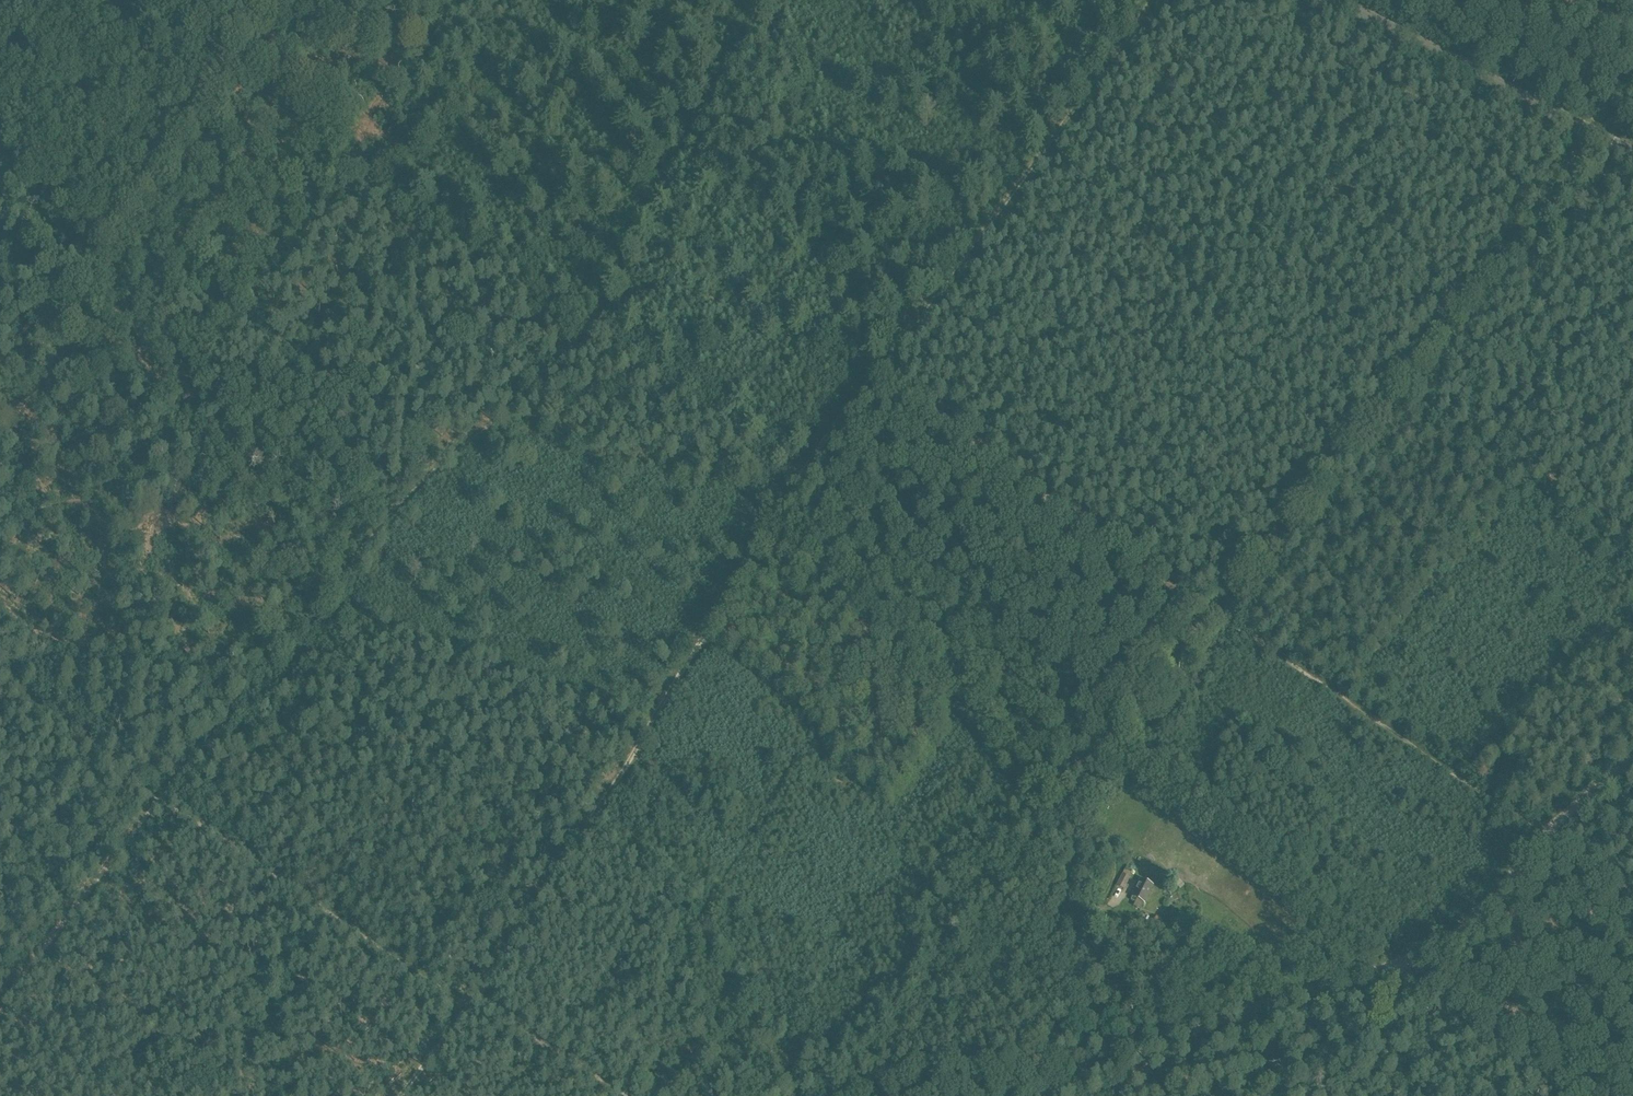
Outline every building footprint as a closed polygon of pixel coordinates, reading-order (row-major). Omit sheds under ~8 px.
[(1124,889),(1130,877),(1123,874),(1117,885),(1124,889)] [(1144,903),(1153,886),(1141,880),(1133,897),(1144,903)]
